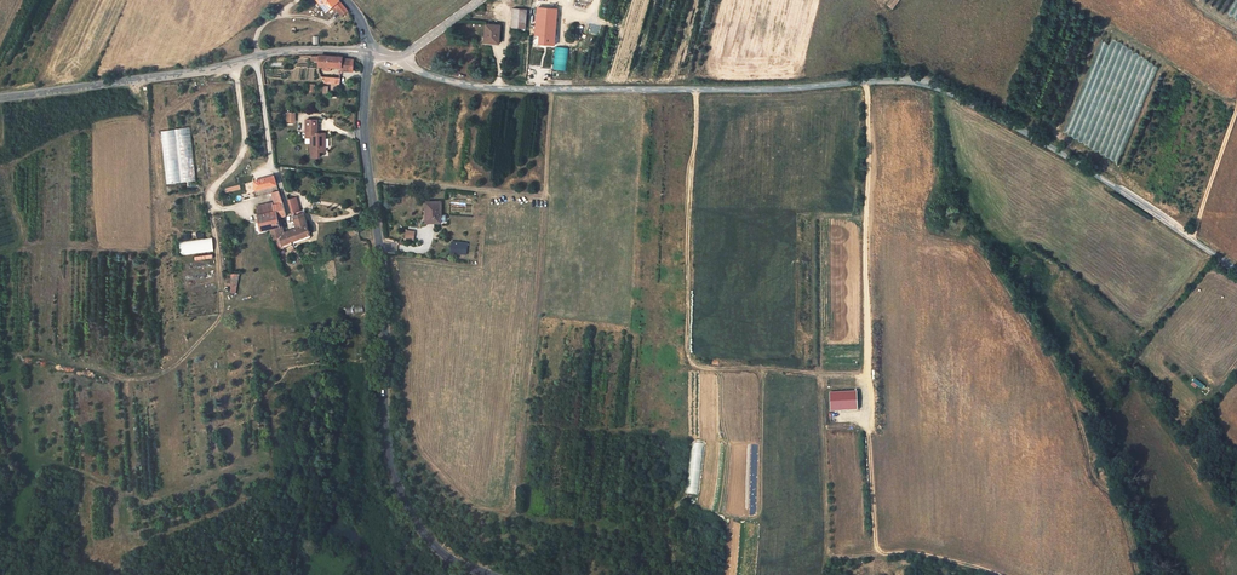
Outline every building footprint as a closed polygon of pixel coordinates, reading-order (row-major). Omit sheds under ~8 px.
[(338,0),(316,0),(325,12),(333,7),(340,16),(347,11),(338,0)] [(539,44),(556,45),(558,7),(536,6),(535,35),(539,36),(539,44)] [(525,10),(511,9),(510,27),(523,28),(525,10)] [(483,42),(497,43),(498,25),(484,24),(483,42)] [(554,47),(553,70),(567,70),(567,47),(554,47)] [(318,55),(317,59),(317,63),(319,63),(327,64),(333,65),(339,65),(340,57),(318,55)] [(339,65),(339,69),(351,70),(353,60),(351,58),(340,57),(339,65)] [(296,122),(296,112),(286,112),(286,122),(296,122)] [(304,119),(304,138),(310,138),(310,134),(317,134),(317,119),(304,119)] [(195,181),(191,128),(161,130),(166,184),(195,181)] [(310,151),(323,151),(323,134),(317,134),(310,134),(310,138),(310,151)] [(253,178),(254,185),(274,182),(272,175),(253,178)] [(271,209),(273,214),(281,211),(276,187),(269,188),(272,200),(254,204),(257,213),(271,209)] [(288,209),(293,207),(290,194),(284,196),(288,209)] [(422,201),(420,209),(424,210),(423,221),(435,223),(437,203),(422,201)] [(280,244),(293,238),(305,233),(299,208),(298,205),(293,207),(288,209),(292,225),(277,230),(275,223),(267,226),(268,230),(271,238),(278,237),(280,244)] [(271,209),(257,213),(258,216),(258,219),(261,228),(267,226),(275,223),(273,214),(271,209)] [(259,232),(268,230),(267,226),(261,228),(258,219),(255,220),(259,232)] [(415,240),(415,230),(406,230),(406,239),(415,240)] [(180,255),(214,251),(213,237),(204,238),(203,231),(196,232),(197,239),(179,241),(180,255)] [(305,233),(293,238),(295,242),(307,237),(305,233)] [(295,242),(293,238),(280,244),(281,248),(295,242)] [(451,240),(451,254),(467,254),(468,241),(451,240)] [(230,273),(230,293),(238,293),(238,273),(230,273)] [(347,315),(363,312),(362,305),(346,308),(347,315)] [(1095,471),(1102,469),(1098,460),(1091,463),(1095,471)]
